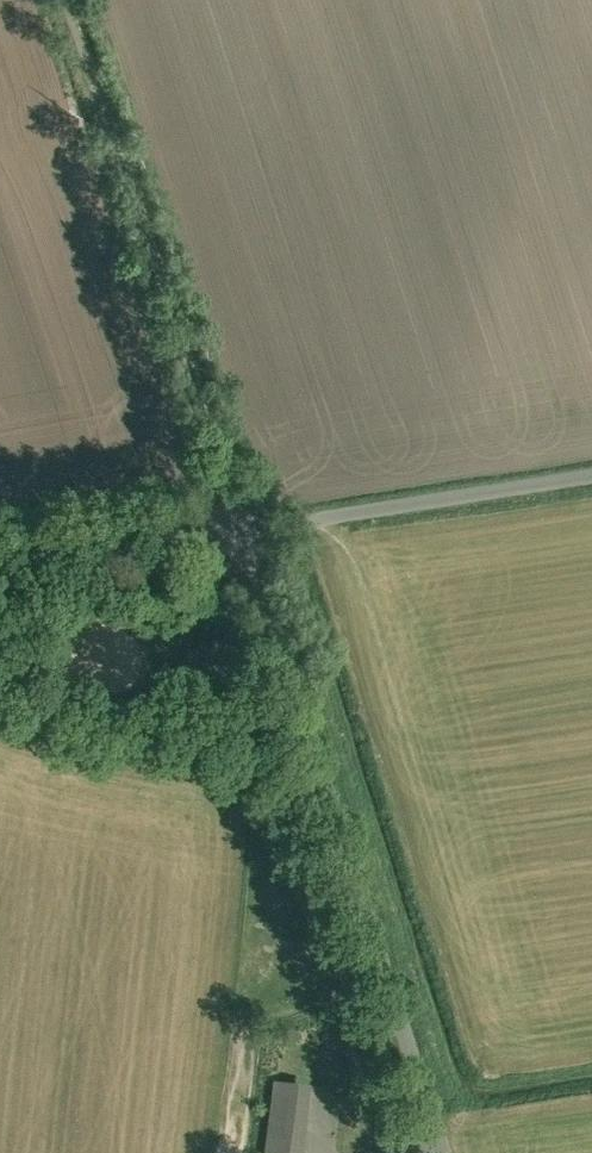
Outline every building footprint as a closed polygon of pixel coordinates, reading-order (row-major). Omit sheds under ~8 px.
[(304,1085),(268,1082),(262,1152),(299,1152),(304,1085)]
